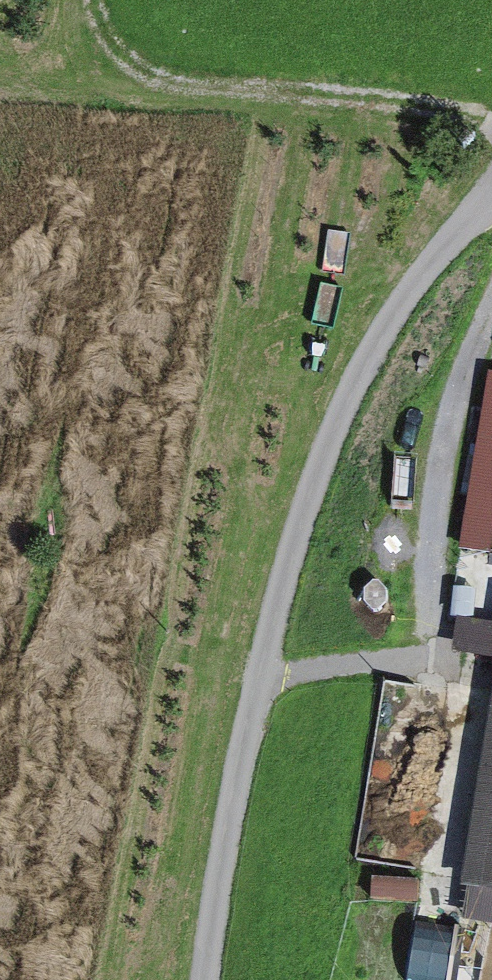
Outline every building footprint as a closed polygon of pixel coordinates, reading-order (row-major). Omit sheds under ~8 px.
[(489,370),(460,552),(491,556),(491,371),(489,370)] [(460,883),(491,889),(491,714),(460,883)] [(416,978),(434,979),(454,979),(462,922),(424,916),(416,978)]
